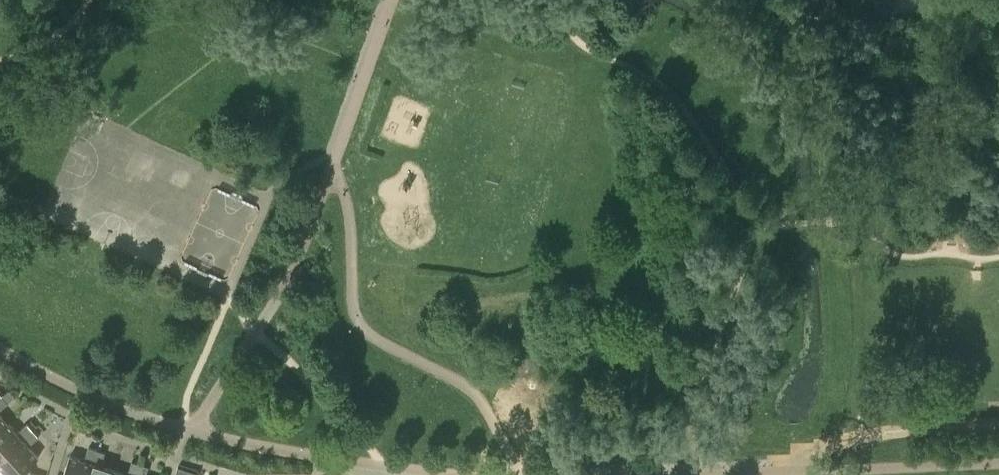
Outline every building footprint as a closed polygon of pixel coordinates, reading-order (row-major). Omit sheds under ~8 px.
[(0,398),(0,410),(8,403),(15,397),(9,390),(2,396),(0,398)] [(0,429),(0,460),(33,430),(27,423),(16,433),(7,422),(0,429)] [(0,460),(0,474),(36,474),(32,474),(27,468),(38,457),(28,446),(39,437),(33,430),(0,460)] [(97,450),(88,447),(84,460),(70,456),(63,474),(88,474),(97,450)] [(88,474),(112,474),(114,470),(101,466),(105,453),(97,450),(88,474)] [(140,464),(132,461),(127,474),(114,470),(112,474),(136,474),(140,464)] [(136,474),(146,474),(148,467),(140,464),(136,474)] [(186,470),(177,467),(174,474),(184,474),(186,470)]
